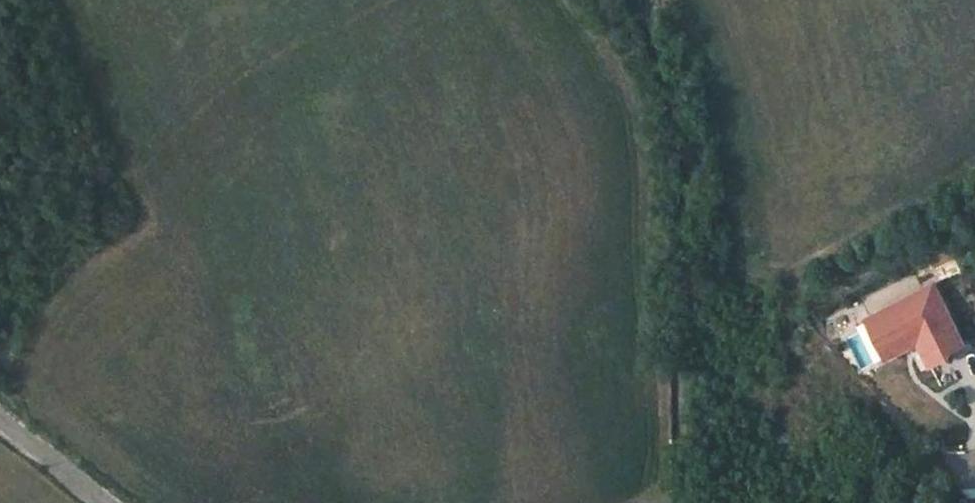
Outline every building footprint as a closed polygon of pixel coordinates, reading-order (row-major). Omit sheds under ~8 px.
[(865,315),(886,364),(924,347),(934,369),(972,352),(941,281),(865,315)]
